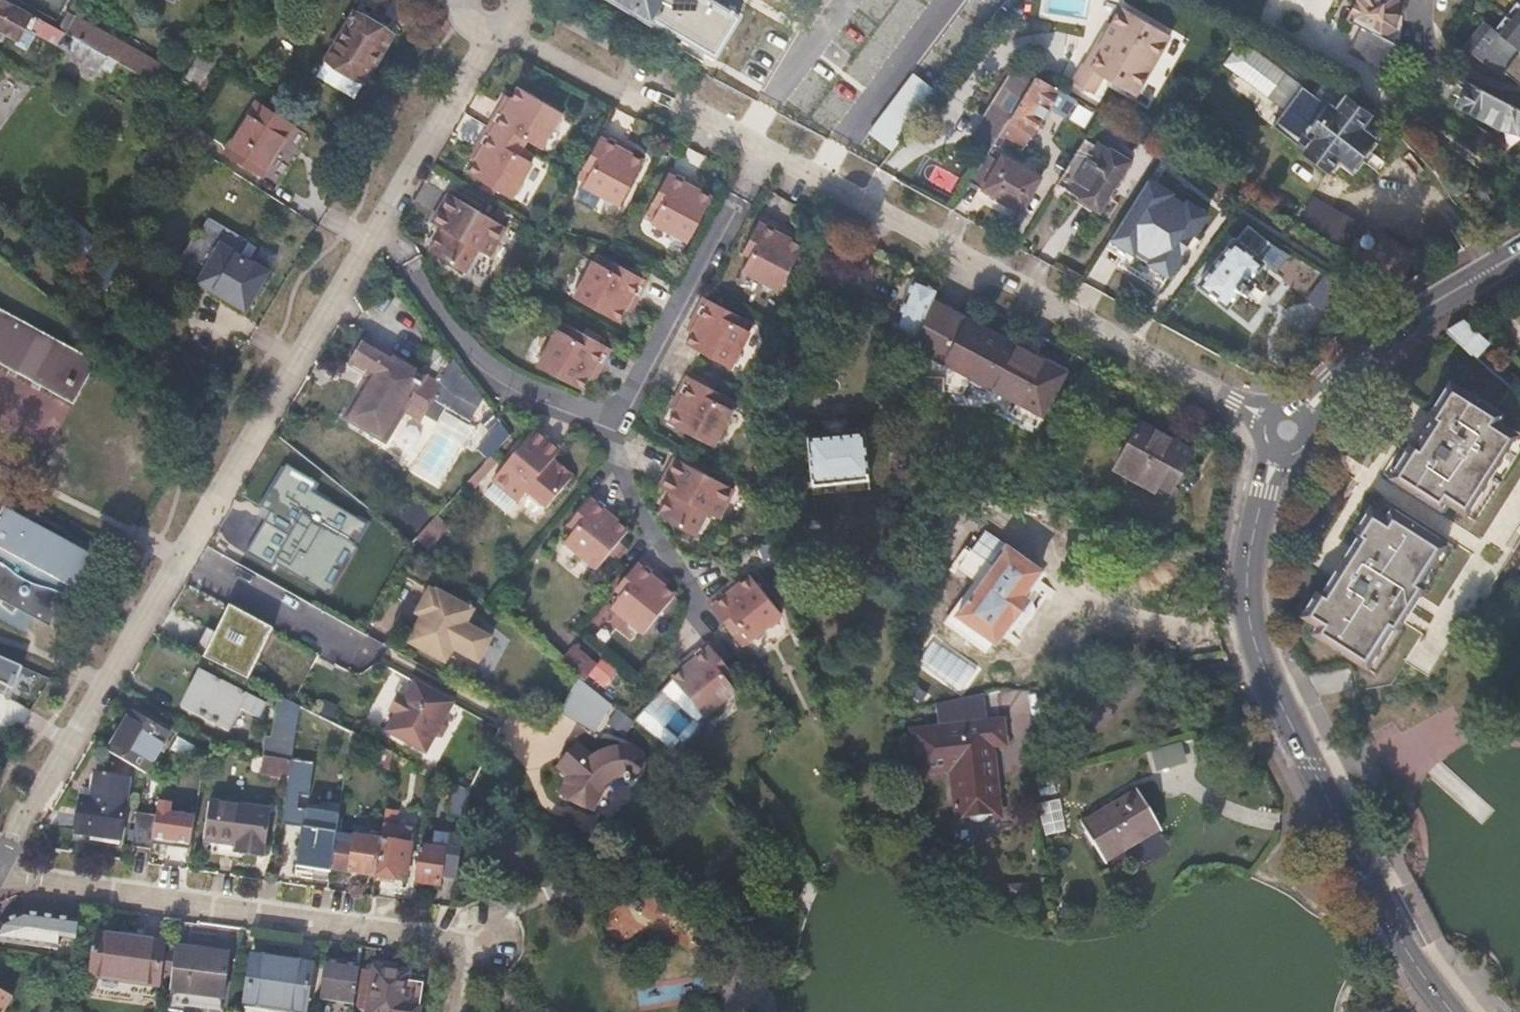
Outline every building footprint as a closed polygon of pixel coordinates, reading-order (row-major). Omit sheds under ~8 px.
[(30,31),(36,19),(10,4),(3,0),(0,0),(0,31),(15,39),(22,26),(30,31)] [(711,57),(737,15),(712,0),(616,0),(711,57)] [(1378,0),(1356,0),(1347,16),(1365,26),(1369,29),(1378,0)] [(1369,29),(1392,41),(1411,32),(1398,0),(1378,0),(1369,29)] [(1132,95),(1169,31),(1118,3),(1086,61),(1080,59),(1068,82),(1091,94),(1100,77),(1132,95)] [(352,97),(389,34),(351,12),(314,75),(352,97)] [(1502,36),(1491,26),(1470,51),(1501,77),(1506,72),(1519,84),(1519,13),(1502,36)] [(58,46),(65,35),(62,34),(36,19),(30,31),(58,46)] [(68,37),(107,59),(113,63),(157,87),(166,70),(111,40),(76,19),(68,37)] [(1352,50),(1387,69),(1399,45),(1392,41),(1369,29),(1365,26),(1352,50)] [(65,35),(58,46),(101,71),(107,59),(68,37),(65,35)] [(1347,162),(1366,133),(1354,126),(1362,112),(1337,97),(1330,107),(1230,43),(1213,70),(1277,112),(1266,128),(1325,167),(1334,154),(1347,162)] [(211,64),(199,57),(186,80),(198,87),(211,64)] [(1004,121),(1027,83),(1011,74),(983,120),(999,129),(1004,121)] [(1053,91),(1031,78),(1027,83),(1004,121),(1025,134),(1027,135),(1053,91)] [(1467,82),(1457,102),(1502,127),(1515,130),(1519,132),(1519,110),(1467,82)] [(482,148),(476,157),(470,169),(511,194),(532,158),(512,146),(520,131),(541,144),(561,108),(519,83),(512,95),(507,104),(502,101),(501,100),(476,143),(482,148)] [(507,104),(512,95),(507,92),(502,101),(507,104)] [(264,176),(293,127),(255,104),(227,153),(264,176)] [(983,155),(985,153),(996,134),(999,129),(983,120),(967,145),(983,155)] [(1018,147),(1025,134),(1004,121),(999,129),(996,134),(1018,147)] [(186,124),(178,138),(200,151),(208,138),(186,124)] [(621,146),(625,140),(601,127),(586,154),(594,159),(583,181),(619,201),(643,157),(632,152),(621,146)] [(635,146),(625,140),(621,146),(632,152),(635,146)] [(1074,152),(1055,184),(1098,210),(1127,161),(1096,143),(1093,147),(1081,140),(1074,152)] [(470,153),(476,157),(482,148),(476,143),(470,153)] [(968,180),(1020,209),(1039,175),(1000,152),(996,159),(985,153),(983,155),(968,180)] [(689,183),(692,177),(671,166),(655,193),(662,196),(651,218),(687,238),(710,195),(699,188),(689,183)] [(702,183),(692,177),(689,183),(699,188),(702,183)] [(1107,248),(1168,283),(1205,217),(1144,183),(1107,248)] [(450,217),(446,224),(433,247),(466,267),(478,245),(490,251),(506,223),(450,189),(437,209),(450,217)] [(433,216),(446,224),(450,217),(437,209),(433,216)] [(778,231),(781,226),(760,214),(746,241),(752,246),(741,267),(776,286),(800,243),(788,237),(778,231)] [(203,232),(200,231),(181,266),(202,278),(201,280),(248,307),(270,271),(246,257),(256,240),(214,216),(203,232)] [(1245,221),(1244,223),(1198,283),(1226,304),(1238,289),(1242,291),(1246,290),(1250,285),(1252,281),(1251,277),(1248,275),(1260,259),(1255,255),(1266,239),(1267,237),(1245,221)] [(791,231),(781,226),(778,231),(788,237),(791,231)] [(1359,259),(1395,279),(1409,253),(1374,234),(1370,241),(1369,238),(1366,234),(1362,234),(1360,236),(1358,240),(1359,244),(1362,245),(1366,247),(1359,259)] [(100,276),(110,282),(123,261),(113,255),(100,276)] [(629,296),(636,300),(647,277),(619,262),(615,270),(593,258),(573,294),(619,318),(624,308),(629,296)] [(930,302),(935,288),(911,278),(888,332),(900,338),(897,346),(909,351),(912,347),(912,342),(930,302)] [(630,311),(636,300),(629,296),(624,308),(630,311)] [(701,296),(691,317),(696,320),(691,330),(685,343),(726,365),(745,329),(725,317),(728,311),(701,296)] [(938,375),(938,389),(959,390),(966,376),(1012,399),(1007,411),(1032,422),(1059,369),(930,302),(912,342),(912,347),(912,364),(912,373),(938,375)] [(69,407),(95,365),(21,322),(0,310),(0,368),(69,407)] [(696,320),(691,317),(685,327),(691,330),(696,320)] [(1449,331),(1476,355),(1484,347),(1489,342),(1466,320),(1449,331)] [(593,364),(599,367),(611,345),(583,330),(579,337),(558,326),(538,362),(582,385),(587,375),(593,364)] [(484,400),(453,359),(438,385),(364,341),(350,365),(369,376),(343,419),(384,443),(403,411),(419,420),(423,414),(441,424),(447,413),(469,426),(484,400)] [(1519,394),(1519,379),(1484,347),(1476,355),(1519,394)] [(594,378),(599,367),(593,364),(587,375),(594,378)] [(677,398),(672,408),(666,420),(710,445),(729,408),(707,396),(711,388),(683,373),(672,395),(677,398)] [(911,388),(911,398),(938,398),(938,389),(938,375),(912,373),(911,386),(911,388)] [(1463,508),(1514,426),(1499,416),(1495,414),(1499,405),(1456,378),(1435,412),(1439,415),(1454,423),(1434,454),(1420,445),(1416,443),(1395,476),(1438,502),(1443,496),(1448,499),(1463,508)] [(667,405),(672,408),(677,398),(672,395),(667,405)] [(1439,415),(1420,445),(1434,454),(1454,423),(1439,415)] [(1169,488),(1170,488),(1190,452),(1138,423),(1112,468),(1137,481),(1141,474),(1169,488)] [(572,475),(552,458),(546,453),(554,443),(535,427),(493,477),(519,499),(527,490),(546,505),(572,475)] [(488,460),(508,438),(497,428),(477,451),(488,460)] [(796,475),(853,476),(854,429),(797,428),(796,475)] [(546,453),(552,458),(561,448),(554,443),(546,453)] [(673,484),(669,490),(657,514),(690,532),(703,510),(714,516),(731,486),(672,454),(660,476),(673,484)] [(656,483),(669,490),(673,484),(660,476),(656,483)] [(606,513),(611,507),(593,492),(573,516),(579,521),(564,541),(595,567),(607,552),(616,558),(625,546),(617,539),(626,528),(614,519),(606,513)] [(358,552),(374,525),(320,494),(277,569),(316,592),(344,544),(358,552)] [(619,513),(611,507),(606,513),(614,519),(619,513)] [(95,561),(0,508),(0,596),(1,596),(0,598),(0,608),(11,618),(17,611),(45,626),(65,589),(76,595),(95,561)] [(396,527),(412,539),(424,523),(408,511),(396,527)] [(1410,583),(1436,541),(1394,514),(1389,522),(1382,518),(1372,512),(1357,536),(1360,539),(1351,553),(1364,561),(1345,591),(1333,582),(1324,598),(1319,595),(1304,621),(1313,627),(1319,631),(1315,640),(1358,666),(1385,624),(1367,612),(1371,603),(1384,610),(1398,588),(1386,581),(1392,571),(1410,583)] [(243,525),(225,557),(253,573),(271,541),(243,525)] [(1001,612),(1011,620),(1024,605),(1014,597),(1034,573),(1002,547),(950,612),(982,637),(1001,612)] [(1351,553),(1333,582),(1345,591),(1364,561),(1351,553)] [(672,593),(665,586),(654,578),(658,573),(638,557),(617,580),(625,586),(609,605),(640,631),(672,593)] [(1398,588),(1384,610),(1371,603),(1367,612),(1385,624),(1391,627),(1417,587),(1410,583),(1392,571),(1386,581),(1398,588)] [(654,578),(665,586),(669,581),(658,573),(654,578)] [(747,573),(737,581),(729,588),(724,583),(705,598),(725,624),(732,619),(747,638),(778,612),(747,573)] [(729,588),(737,581),(733,576),(724,583),(729,588)] [(421,618),(407,643),(444,663),(452,650),(478,664),(492,638),(466,624),(474,610),(436,590),(435,592),(429,589),(420,607),(425,610),(421,618)] [(425,610),(420,607),(415,614),(421,618),(425,610)] [(211,636),(183,622),(173,642),(201,656),(211,636)] [(1411,655),(1432,669),(1448,646),(1427,632),(1411,655)] [(704,641),(685,657),(690,663),(680,671),(670,678),(702,716),(733,690),(717,670),(724,665),(721,661),(731,654),(719,639),(709,646),(704,641)] [(574,641),(561,657),(602,690),(615,674),(574,641)] [(36,705),(49,673),(0,655),(0,691),(36,705)] [(690,663),(685,657),(676,665),(680,671),(690,663)] [(261,718),(268,704),(200,670),(181,707),(228,731),(240,708),(261,718)] [(581,726),(598,693),(584,682),(580,678),(561,716),(581,726)] [(279,695),(251,681),(250,686),(277,699),(272,737),(266,736),(263,756),(265,757),(290,760),(297,715),(298,704),(279,695)] [(452,703),(413,682),(404,699),(400,697),(392,712),(395,714),(386,731),(425,753),(433,737),(441,735),(446,726),(444,719),(452,703)] [(400,697),(398,695),(389,711),(392,712),(400,697)] [(321,702),(316,710),(328,716),(332,708),(321,702)] [(344,727),(298,704),(297,715),(348,740),(350,730),(344,727)] [(131,711),(107,751),(142,774),(145,776),(167,734),(131,711)] [(1005,740),(1003,721),(916,727),(919,766),(965,762),(965,775),(957,777),(958,815),(996,813),(992,742),(1005,740)] [(565,794),(588,806),(599,789),(604,782),(613,772),(623,767),(632,763),(635,759),(636,753),(634,747),(629,741),(624,739),(619,738),(613,739),(605,741),(600,743),(595,747),(579,738),(563,765),(576,773),(565,794)] [(1181,741),(1149,751),(1155,772),(1187,763),(1181,741)] [(290,760),(265,757),(263,773),(287,777),(290,760)] [(120,840),(129,780),(96,775),(89,805),(80,803),(75,832),(120,840)] [(197,793),(200,777),(192,776),(190,792),(197,793)] [(468,789),(466,788),(455,782),(451,817),(464,818),(464,815),(468,789)] [(1042,834),(1065,832),(1061,800),(1039,802),(1042,834)] [(262,856),(269,811),(208,801),(200,845),(262,856)] [(1107,872),(1161,836),(1137,801),(1084,838),(1088,845),(1107,872)] [(485,814),(473,812),(472,819),(484,821),(485,814)] [(154,844),(184,848),(189,820),(158,815),(154,844)] [(135,817),(131,845),(150,848),(154,820),(135,817)] [(333,844),(335,832),(300,826),(293,874),(328,880),(330,868),(333,844)] [(389,830),(381,828),(379,839),(381,839),(376,874),(403,878),(409,844),(388,840),(389,830)] [(330,868),(343,870),(374,874),(379,839),(364,836),(349,833),(347,846),(333,844),(330,868)] [(413,880),(413,884),(436,887),(438,878),(443,878),(450,839),(433,837),(431,850),(418,848),(413,880)] [(628,910),(644,911),(643,926),(660,927),(662,895),(629,893),(628,910)] [(73,965),(79,919),(22,910),(2,921),(0,924),(0,941),(60,949),(58,964),(73,965)] [(155,996),(163,942),(99,933),(89,985),(155,996)] [(170,981),(166,1011),(173,1011),(174,1004),(219,1011),(227,955),(175,947),(170,981)] [(251,957),(244,1011),(305,1011),(311,966),(251,957)] [(359,964),(325,959),(320,997),(354,1001),(359,964)] [(408,972),(374,967),(368,1011),(419,1011),(424,981),(408,979),(408,972)] [(11,1001),(0,995),(0,1011),(5,1011),(11,1001)]
